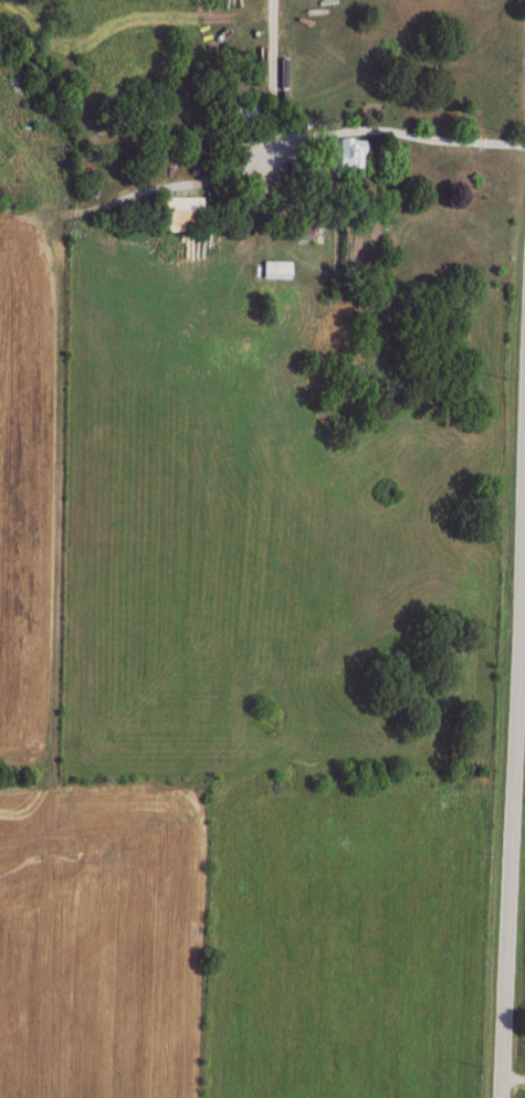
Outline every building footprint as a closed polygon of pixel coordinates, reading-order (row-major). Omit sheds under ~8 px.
[(330,170),(344,170),(344,165),(359,164),(358,136),(329,136),(330,170)] [(198,229),(198,194),(154,194),(153,228),(198,229)]
